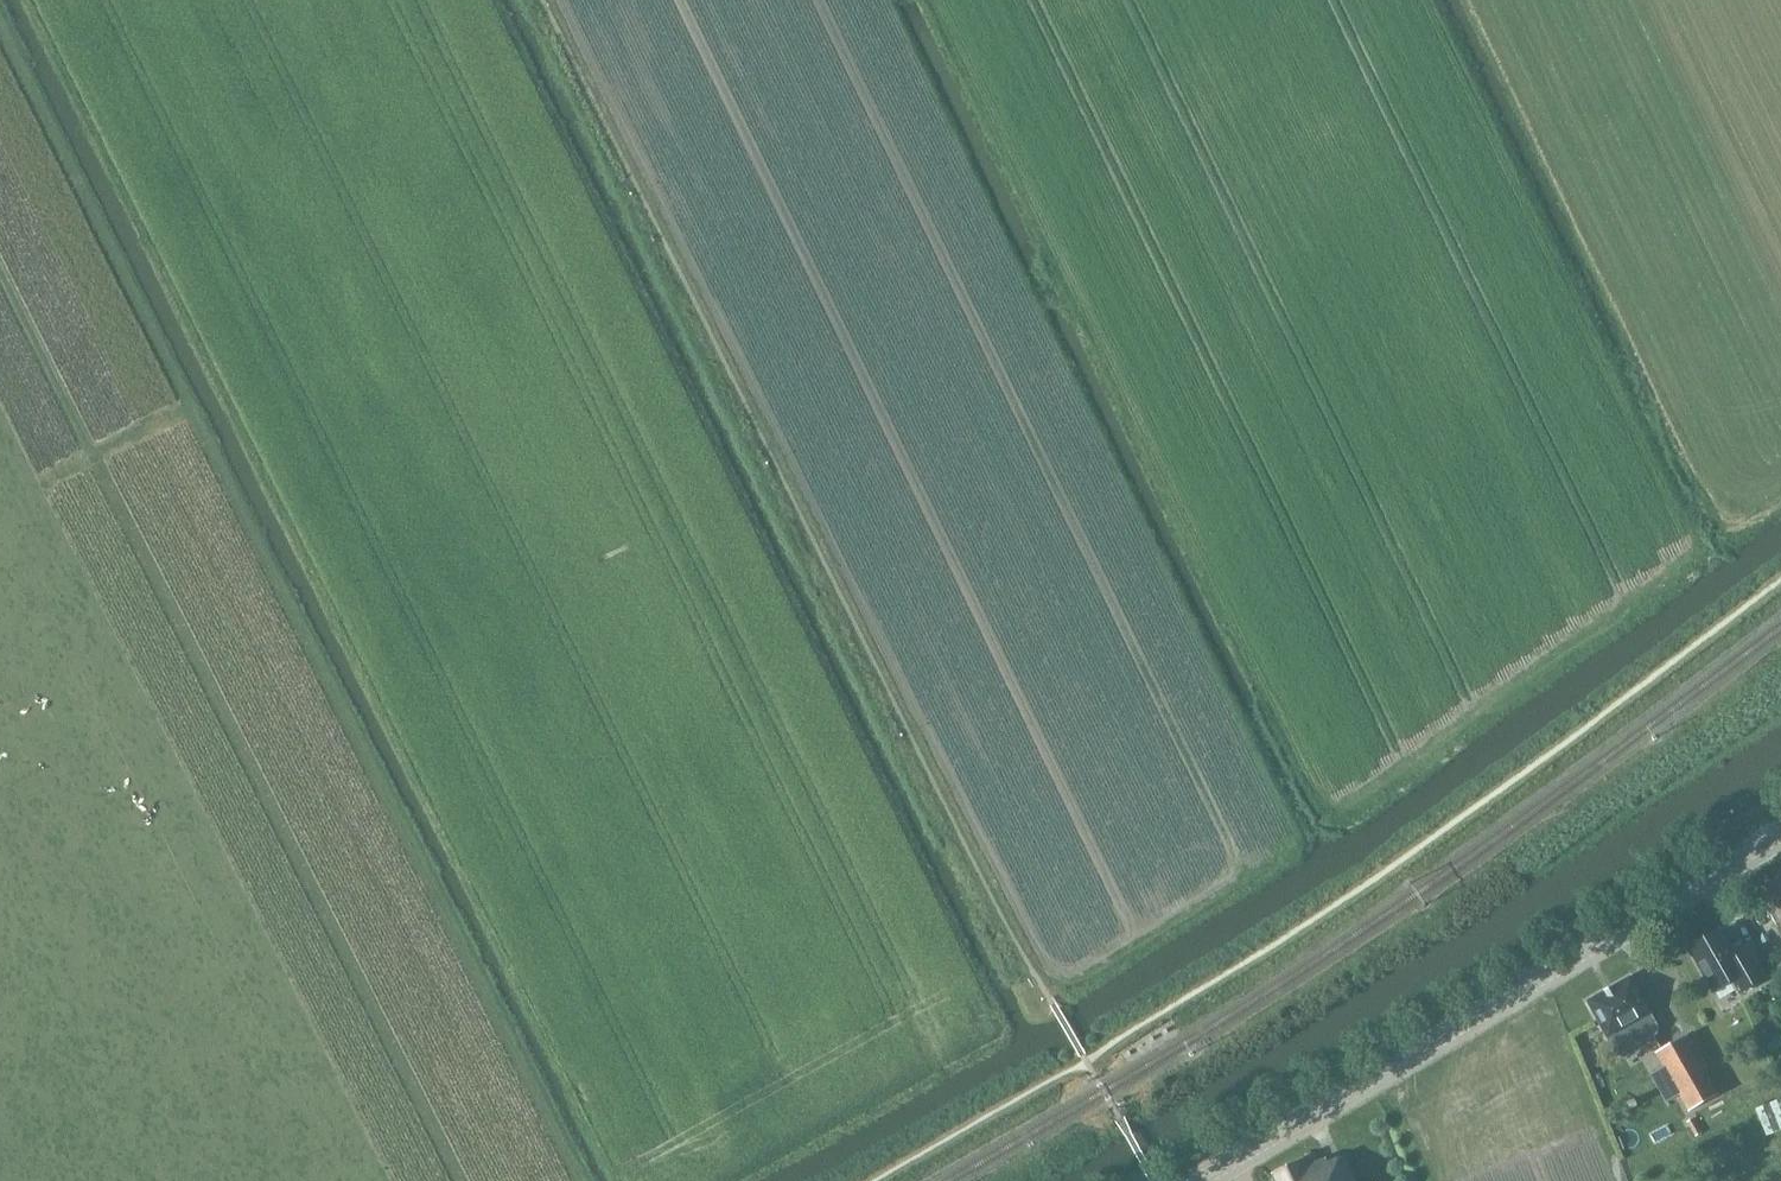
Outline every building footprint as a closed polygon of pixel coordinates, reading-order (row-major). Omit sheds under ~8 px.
[(1780,921),(1780,879),(1763,890),(1780,921)] [(1721,931),(1689,949),(1714,993),(1733,981),(1740,994),(1753,986),(1766,979),(1750,951),(1737,959),(1721,931)] [(1769,969),(1778,985),(1780,983),(1780,962),(1769,969)] [(1632,977),(1589,999),(1609,1037),(1619,1056),(1657,1034),(1659,1028),(1651,1015),(1652,1015),(1632,977)] [(1584,1055),(1597,1049),(1589,1031),(1576,1037),(1584,1055)] [(1685,1037),(1656,1053),(1689,1112),(1719,1095),(1704,1069),(1690,1044),(1685,1037)] [(1767,1135),(1780,1129),(1780,1100),(1757,1109),(1767,1135)] [(1346,1156),(1328,1163),(1326,1159),(1305,1167),(1303,1162),(1273,1174),(1276,1180),(1356,1180),(1346,1156)]
